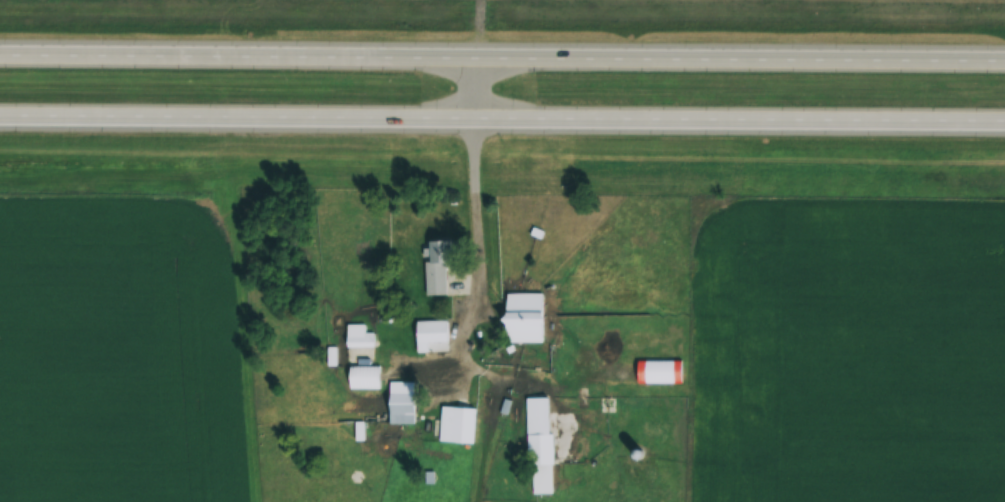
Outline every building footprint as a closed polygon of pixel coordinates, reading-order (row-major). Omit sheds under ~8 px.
[(509,343),(546,342),(545,293),(508,294),(509,343)] [(449,343),(449,321),(414,321),(414,343),(449,343)] [(364,325),(346,325),(346,339),(364,339),(364,325)] [(378,350),(345,350),(345,360),(378,360),(378,350)] [(685,360),(641,360),(641,384),(685,384),(685,360)] [(348,390),(381,390),(381,366),(348,366),(348,390)] [(389,425),(417,425),(417,382),(389,382),(389,425)] [(552,398),(526,398),(527,495),(552,494),(552,398)] [(476,444),(476,407),(451,407),(451,444),(476,444)]
